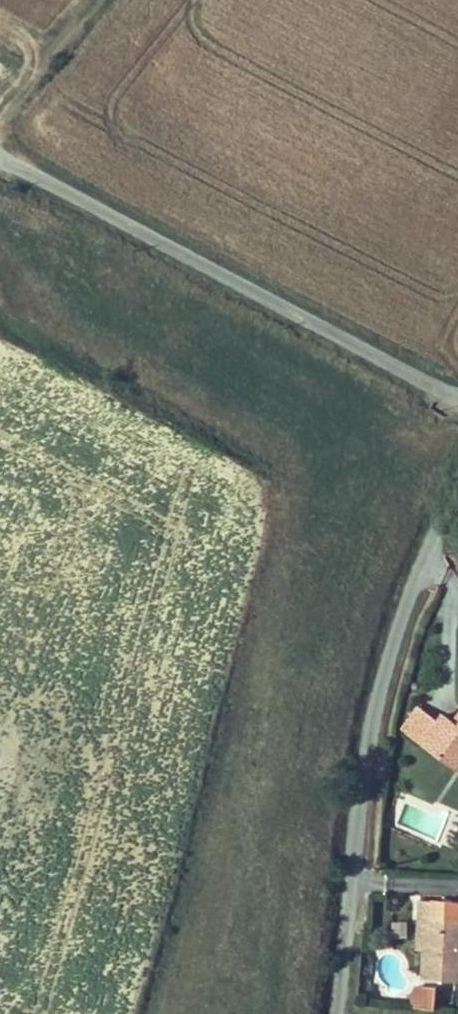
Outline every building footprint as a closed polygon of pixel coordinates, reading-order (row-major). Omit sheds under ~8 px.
[(440,899),(449,900),(448,932),(447,961),(457,962),(457,882),(441,880),(440,899)] [(449,900),(440,899),(439,931),(448,932),(449,900)] [(441,977),(441,994),(457,995),(457,977),(441,977)] [(412,985),(411,1009),(435,1009),(436,986),(412,985)]
